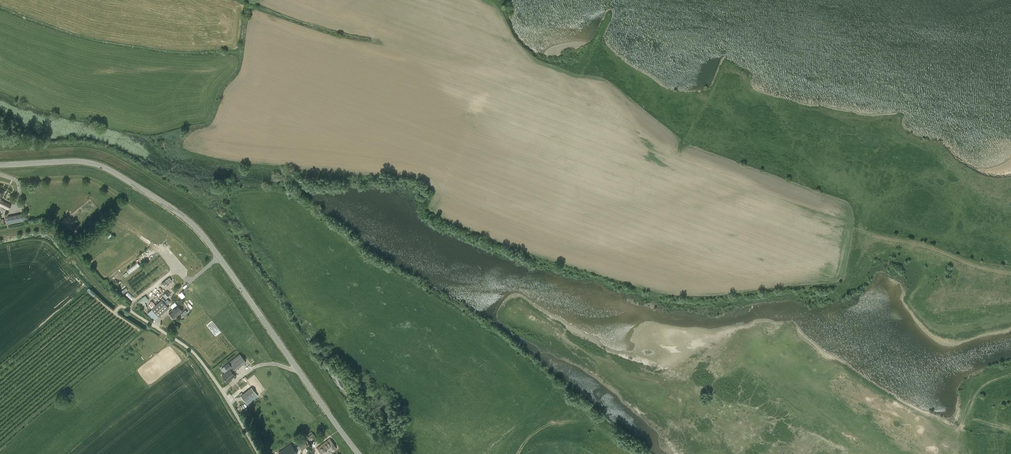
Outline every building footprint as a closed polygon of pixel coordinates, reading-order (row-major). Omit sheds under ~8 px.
[(0,201),(0,205),(9,209),(11,205),(3,201),(0,200),(0,201)] [(21,214),(5,217),(6,224),(22,220),(25,219),(24,213),(21,214)] [(128,291),(126,294),(131,299),(134,297),(128,291)] [(148,307),(145,302),(149,300),(146,295),(138,300),(144,309),(148,307)] [(161,300),(151,309),(158,317),(169,308),(161,300)] [(177,305),(169,312),(174,318),(182,311),(177,305)] [(245,357),(243,358),(239,353),(228,363),(224,366),(227,370),(228,370),(222,375),(227,382),(235,375),(233,373),(235,372),(234,371),(246,362),(244,359),(245,358),(245,357)] [(247,404),(258,396),(251,387),(240,396),(247,404)] [(316,438),(312,433),(310,429),(305,432),(307,436),(307,437),(311,443),(315,440),(317,439),(316,438)] [(307,446),(307,445),(309,444),(306,439),(304,440),(302,438),(297,441),(302,449),(307,446)] [(329,439),(317,448),(321,453),(329,453),(336,449),(329,439)] [(291,443),(278,452),(280,453),(296,453),(298,453),(291,443)]
